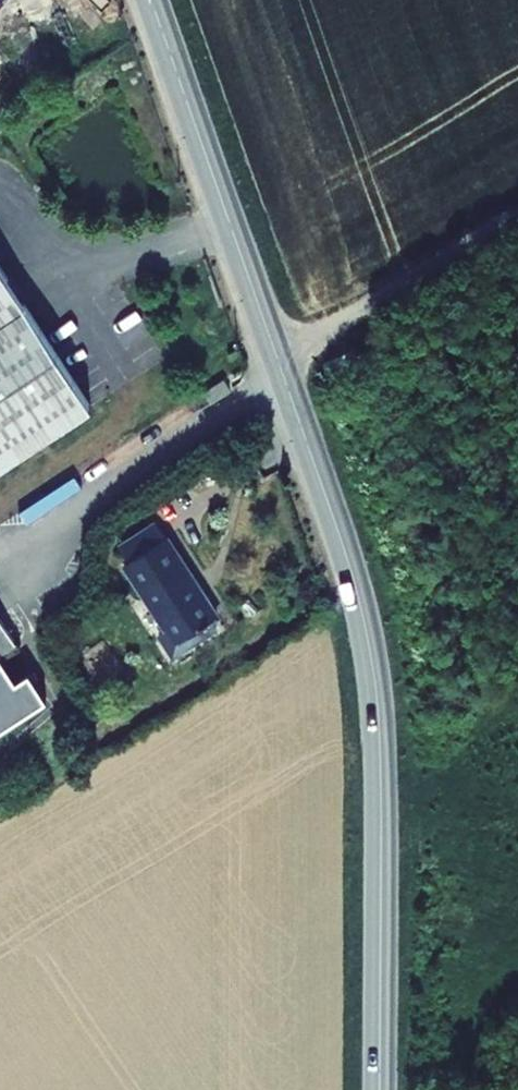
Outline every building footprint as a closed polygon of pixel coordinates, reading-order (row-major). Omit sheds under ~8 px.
[(0,237),(0,463),(102,400),(0,237)] [(231,361),(242,357),(239,349),(228,353),(231,361)] [(231,390),(223,378),(203,391),(211,403),(231,390)] [(19,513),(26,524),(87,487),(80,476),(19,513)] [(140,560),(150,576),(189,551),(169,519),(138,539),(148,555),(140,560)] [(130,544),(140,560),(148,555),(138,539),(130,544)] [(228,614),(189,551),(150,576),(175,616),(164,623),(184,654),(217,634),(211,624),(228,614)] [(15,659),(11,652),(30,640),(0,592),(0,668),(15,659)] [(15,659),(0,668),(0,737),(46,708),(41,700),(44,685),(30,682),(15,659)] [(99,731),(89,736),(98,751),(108,746),(99,731)]
